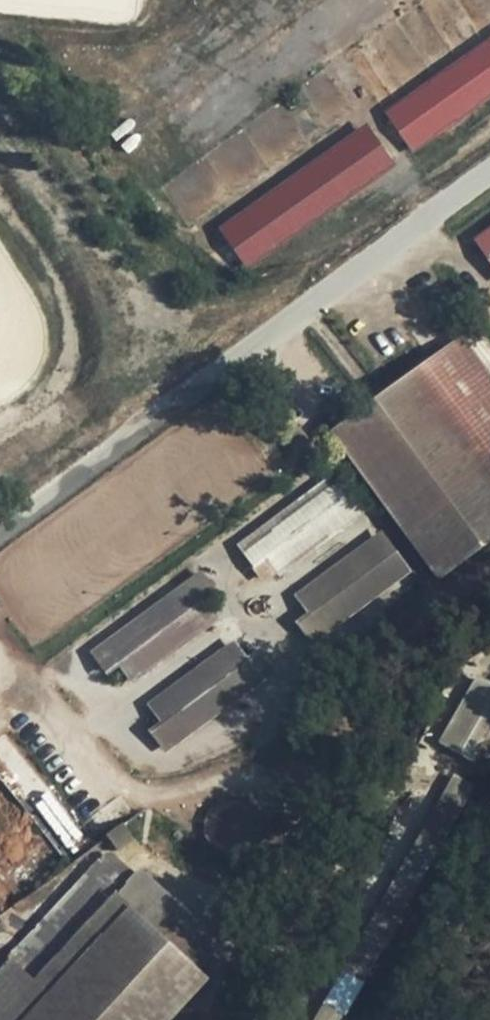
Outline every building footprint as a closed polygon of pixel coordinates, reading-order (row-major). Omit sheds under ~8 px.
[(383,110),(409,150),(489,94),(489,37),(383,110)] [(218,213),(244,251),(384,168),(359,121),(218,213)] [(468,237),(489,265),(489,221),(468,237)] [(460,339),(420,368),(489,461),(489,378),(460,339)] [(333,436),(435,576),(489,542),(489,473),(414,370),(333,436)] [(333,478),(238,554),(252,572),(265,565),(276,577),(361,510),(333,478)] [(382,539),(299,603),(311,618),(299,627),(311,643),(407,568),(382,539)] [(196,577),(91,660),(106,679),(117,671),(128,683),(210,617),(201,601),(210,594),(196,577)] [(233,644),(149,708),(162,724),(152,732),(162,746),(270,664),(257,649),(246,658),(233,644)] [(489,768),(489,682),(476,674),(447,728),(469,740),(376,909),(315,1019),(351,1019),(489,768)] [(73,860),(57,839),(0,777),(0,909),(73,860)] [(0,962),(0,1019),(24,1019),(128,910),(209,982),(238,952),(107,850),(0,962)] [(128,910),(24,1019),(176,1019),(209,982),(128,910)]
